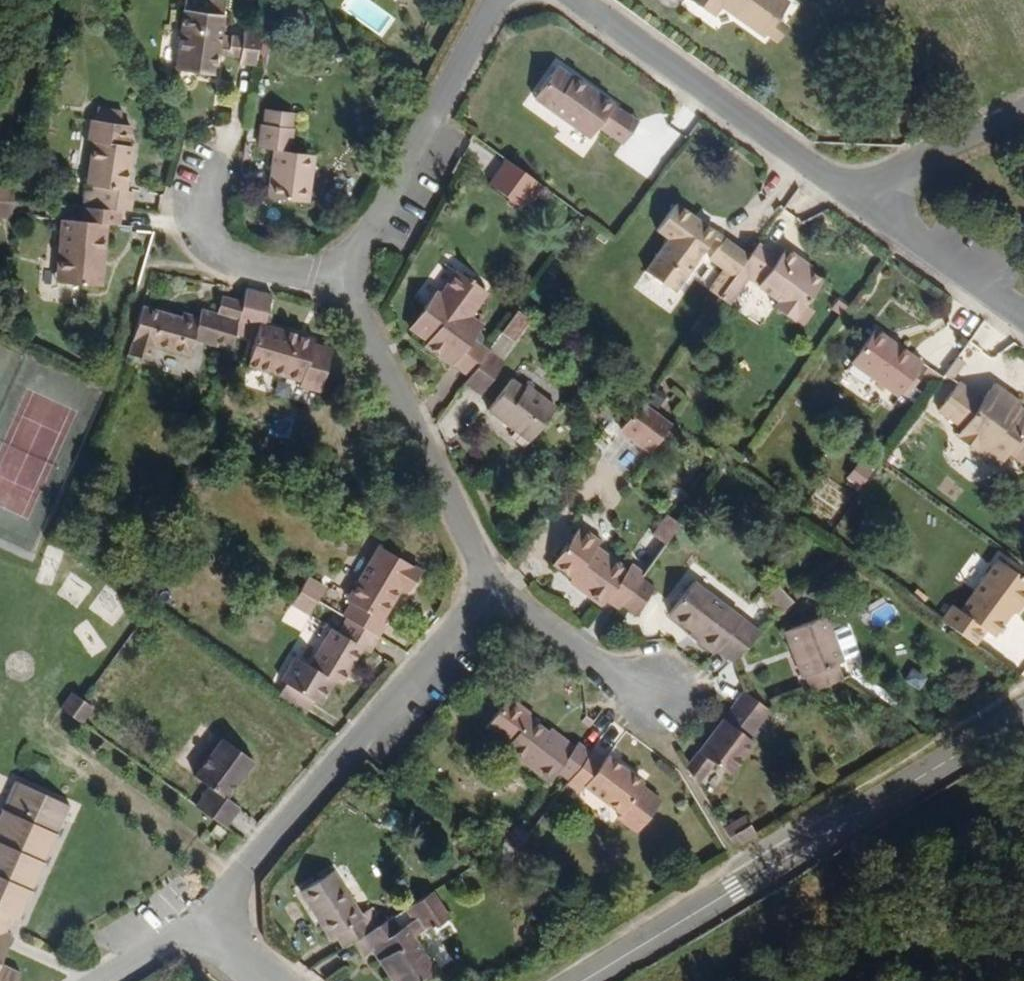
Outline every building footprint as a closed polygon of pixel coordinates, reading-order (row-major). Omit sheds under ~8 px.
[(256,62),(260,28),(242,26),(241,31),(228,29),(227,35),(220,34),(226,0),(186,0),(177,59),(215,67),(219,49),(239,52),(239,60),(256,62)] [(717,16),(723,7),(727,0),(694,0),(717,16)] [(737,15),(740,8),(728,0),(727,0),(723,7),(737,15)] [(793,1),(791,0),(728,0),(740,8),(737,15),(768,38),(769,35),(781,18),(793,1)] [(769,35),(781,43),(792,26),(781,18),(769,35)] [(603,130),(619,105),(563,64),(538,101),(595,141),(603,130)] [(267,113),(293,117),(295,103),(269,98),(267,113)] [(93,103),(92,116),(108,117),(112,117),(113,105),(93,103)] [(603,130),(628,147),(645,122),(619,105),(603,130)] [(268,186),(305,191),(312,143),(291,139),(296,118),(293,117),(267,113),(263,112),(260,134),(275,138),(268,186)] [(119,203),(126,203),(128,183),(122,181),(126,142),(122,141),(124,118),(112,117),(108,117),(92,116),(85,115),(83,135),(87,136),(85,159),(93,159),(89,200),(119,203)] [(81,199),(89,200),(93,159),(85,159),(81,199)] [(494,185),(525,207),(543,183),(513,160),(494,185)] [(13,193),(14,178),(0,176),(0,192),(13,193)] [(525,207),(531,211),(549,187),(543,183),(525,207)] [(11,210),(13,193),(0,192),(0,209),(11,210)] [(63,276),(99,279),(105,217),(117,218),(119,203),(89,200),(81,199),(80,213),(61,211),(59,231),(66,231),(63,275),(63,276)] [(655,265),(682,285),(716,238),(721,230),(722,228),(683,201),(661,230),(674,239),(655,265)] [(716,238),(725,244),(731,236),(721,230),(716,238)] [(55,274),(63,275),(66,231),(59,231),(55,274)] [(737,276),(748,260),(755,252),(731,236),(725,244),(714,259),(737,276)] [(775,305),(794,318),(824,278),(798,260),(802,254),(787,244),(779,252),(763,241),(755,252),(748,260),(766,273),(760,281),(781,296),(775,305)] [(723,295),(733,302),(751,276),(760,281),(766,273),(748,260),(737,276),(723,295)] [(678,291),(682,285),(655,265),(650,271),(678,291)] [(475,373),(492,349),(495,344),(476,332),(487,317),(477,311),(492,286),(462,266),(447,289),(441,286),(421,315),(443,331),(434,342),(430,348),(455,367),(459,362),(475,373)] [(301,375),(321,377),(328,336),(313,334),(313,329),(262,319),(267,289),(243,284),(241,297),(235,330),(252,333),(248,359),(302,368),(301,375)] [(190,335),(233,342),(235,330),(241,297),(217,292),(213,311),(197,307),(195,313),(179,308),(178,313),(141,301),(126,346),(147,354),(152,341),(185,351),(190,335)] [(506,329),(519,337),(531,318),(520,309),(506,329)] [(434,342),(443,331),(421,315),(412,328),(434,342)] [(850,362),(897,395),(921,359),(874,326),(850,362)] [(492,349),(505,357),(519,337),(506,329),(495,344),(492,349)] [(469,381),(488,393),(510,361),(505,357),(492,349),(475,373),(469,381)] [(951,374),(960,379),(973,361),(965,355),(951,374)] [(491,410),(534,440),(558,407),(528,385),(526,388),(511,379),(491,410)] [(989,387),(1004,396),(1008,389),(994,379),(989,387)] [(1018,404),(1021,398),(1008,389),(1004,396),(989,387),(983,396),(963,381),(942,412),(960,426),(955,434),(998,464),(1007,451),(1023,462),(1023,408),(1018,404)] [(625,428),(662,456),(683,429),(645,401),(625,428)] [(657,538),(668,545),(683,523),(672,516),(657,538)] [(622,609),(625,604),(643,579),(647,574),(633,566),(630,571),(599,550),(603,543),(582,529),(554,568),(569,579),(573,573),(591,585),(588,591),(586,594),(606,607),(609,602),(622,609)] [(386,621),(381,619),(399,588),(405,590),(417,567),(378,545),(340,613),(346,616),(376,634),(378,635),(386,621)] [(997,621),(1005,610),(1014,614),(1023,600),(1023,586),(993,564),(960,611),(952,606),(942,620),(974,644),(982,632),(990,637),(1000,623),(997,621)] [(588,591),(591,585),(573,573),(569,579),(588,591)] [(300,589),(318,600),(327,585),(308,574),(300,589)] [(658,590),(661,584),(647,574),(643,579),(658,590)] [(625,604),(640,614),(658,590),(643,579),(625,604)] [(715,646),(731,657),(754,625),(692,583),(670,614),(699,634),(696,641),(712,652),(715,646)] [(778,585),(769,598),(788,611),(797,598),(778,585)] [(293,602),(312,612),(318,600),(300,589),(293,602)] [(750,619),(765,631),(780,612),(765,600),(750,619)] [(810,688),(839,679),(835,666),(841,664),(840,662),(851,658),(855,654),(849,632),(842,629),(832,633),(826,615),(787,627),(802,675),(806,674),(810,688)] [(361,646),(367,650),(376,634),(346,616),(338,632),(330,627),(311,661),(295,653),(282,678),(287,682),(280,693),(307,709),(313,698),(322,703),(335,679),(341,682),(361,646)] [(58,706),(68,713),(81,696),(70,689),(58,706)] [(757,722),(767,708),(740,692),(731,704),(757,722)] [(68,713),(81,722),(94,705),(81,696),(68,713)] [(532,710),(510,696),(506,702),(496,696),(482,718),(491,724),(486,732),(509,746),(532,710)] [(708,764),(725,775),(751,740),(746,736),(757,722),(731,704),(687,765),(696,783),(708,764)] [(556,770),(571,779),(593,750),(594,748),(578,738),(576,742),(529,714),(509,746),(506,750),(549,780),(556,770)] [(234,803),(219,793),(247,754),(215,732),(188,773),(202,781),(189,801),(212,817),(220,822),(234,803)] [(640,783),(644,778),(608,753),(605,757),(593,750),(571,779),(569,782),(580,789),(585,783),(622,808),(619,814),(643,829),(663,798),(640,783)] [(11,930),(15,918),(22,920),(64,817),(10,795),(0,818),(0,980),(20,980),(25,969),(5,961),(18,932),(11,930)] [(737,847),(758,838),(749,815),(728,824),(737,847)] [(509,841),(520,849),(532,832),(520,825),(509,841)] [(350,938),(356,934),(392,913),(385,901),(370,909),(344,862),(308,881),(335,929),(343,925),(350,938)] [(440,965),(418,927),(433,919),(435,924),(454,913),(438,886),(392,913),(356,934),(363,944),(374,938),(384,932),(392,945),(382,950),(400,980),(410,980),(440,965)] [(382,950),(392,945),(384,932),(374,938),(382,950)]
